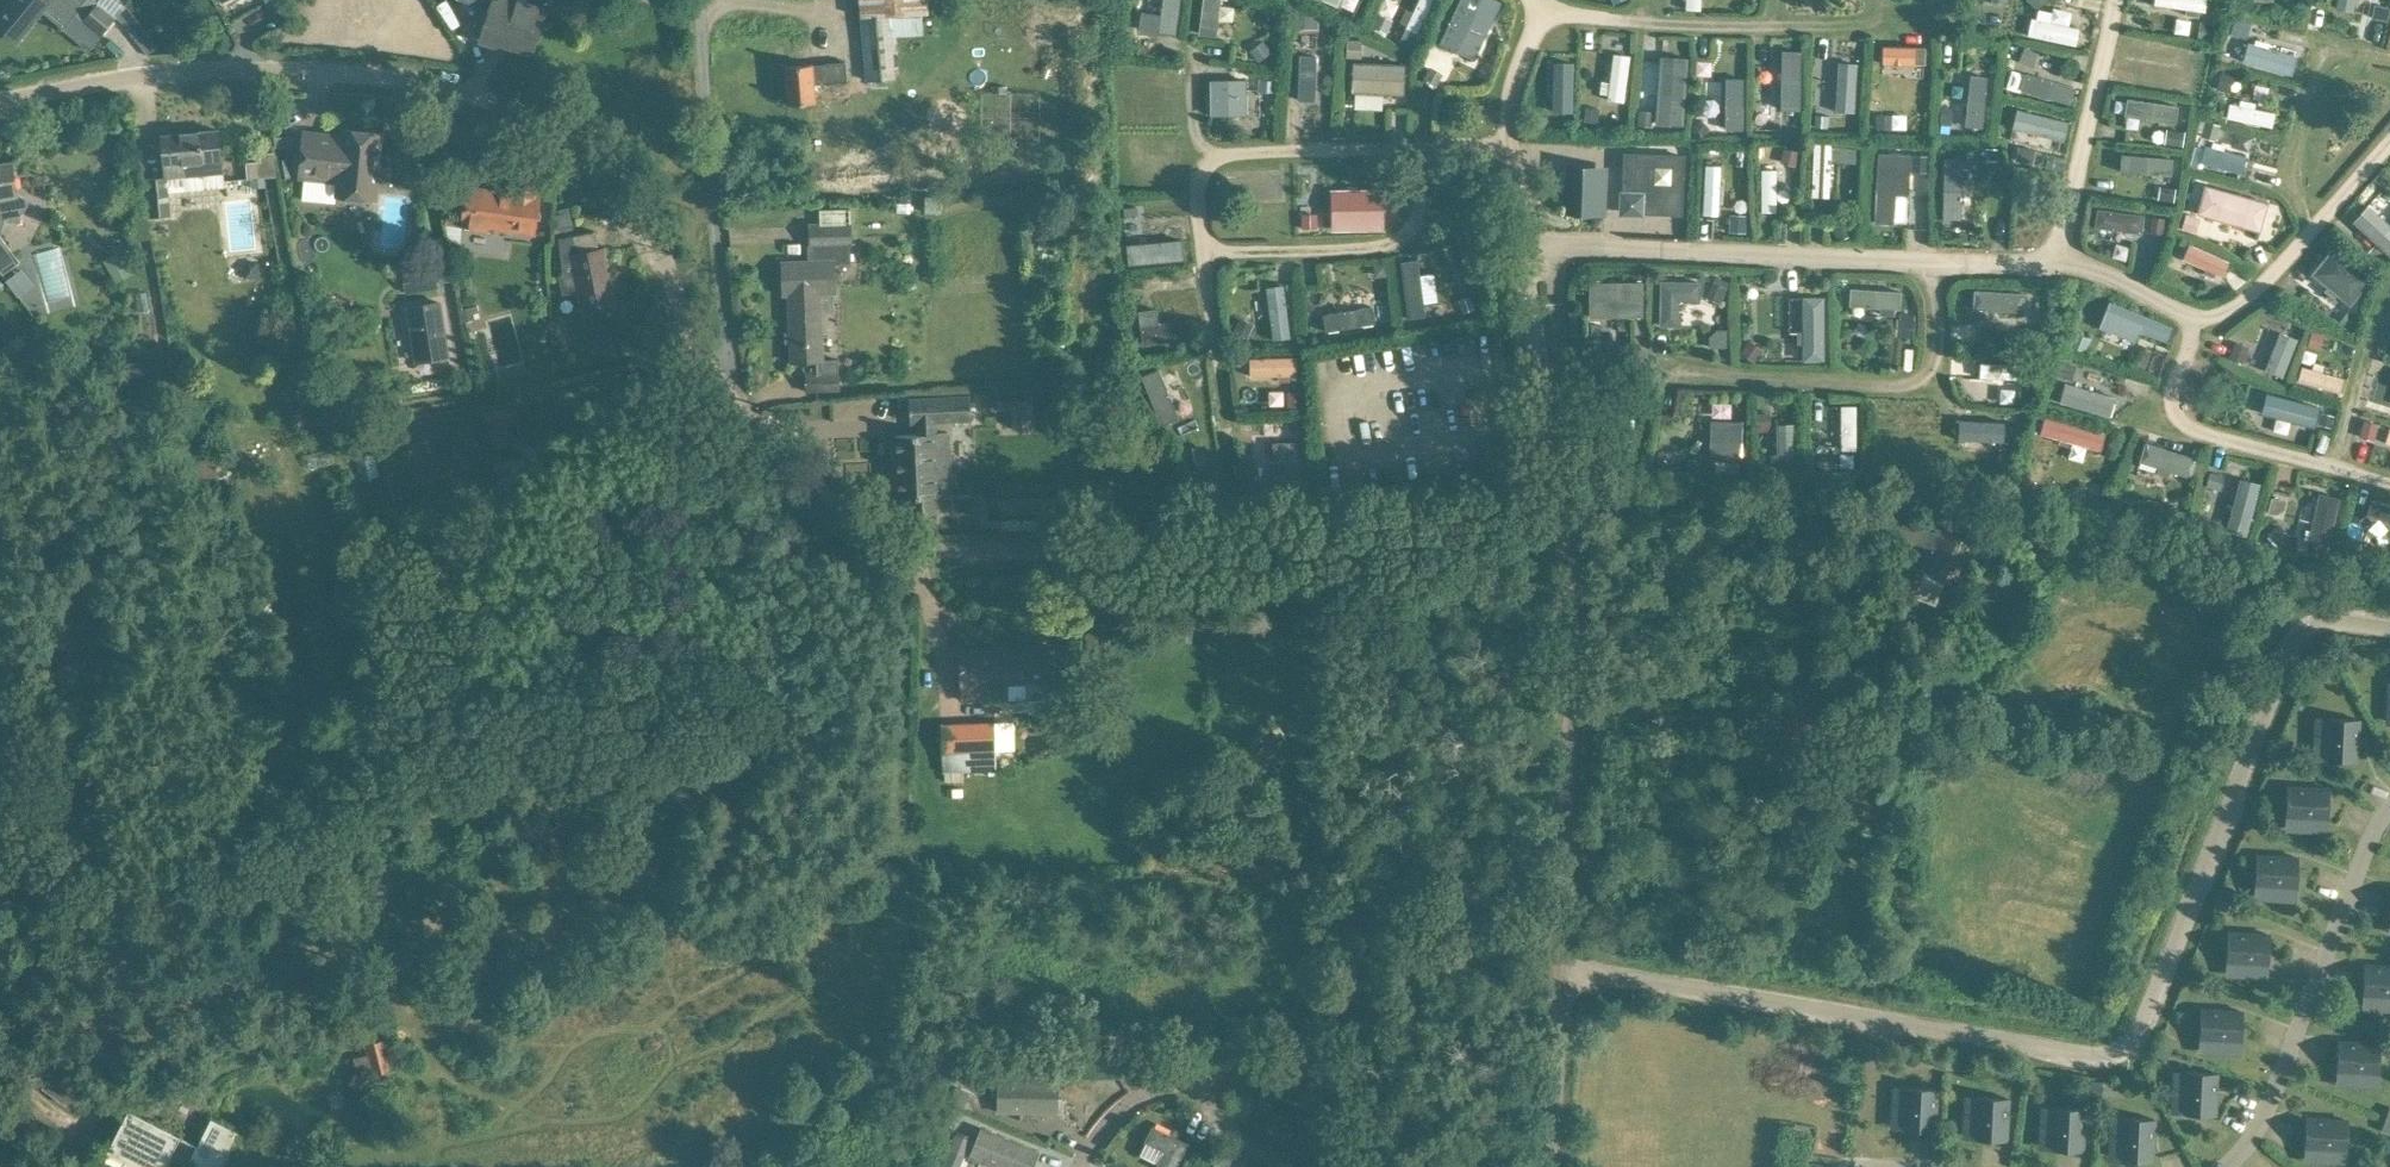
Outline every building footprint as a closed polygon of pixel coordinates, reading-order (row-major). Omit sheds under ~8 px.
[(116,18),(97,2),(95,0),(10,0),(0,12),(0,27),(17,42),(42,12),(63,30),(75,15),(101,36),(116,18)] [(127,4),(123,0),(99,0),(97,2),(116,18),(118,16),(127,4)] [(491,8),(481,40),(496,45),(497,41),(530,52),(538,29),(546,5),(548,6),(550,0),(465,0),(491,8)] [(863,81),(896,79),(895,72),(914,71),(911,14),(928,13),(928,0),(858,0),(863,81)] [(1175,28),(1192,29),(1193,0),(1176,0),(1175,28)] [(1248,0),(1215,0),(1211,17),(1242,24),(1248,0)] [(1445,0),(1428,0),(1421,17),(1435,23),(1445,0)] [(1513,0),(1469,0),(1453,33),(1488,50),(1513,0)] [(2324,19),(2336,20),(2338,0),(2325,0),(2324,19)] [(1152,1),(1152,26),(1172,26),(1173,1),(1152,1)] [(127,4),(118,16),(148,56),(159,47),(127,4)] [(2093,35),(2096,15),(2050,9),(2048,29),(2093,35)] [(1411,32),(1425,39),(1432,24),(1418,17),(1411,32)] [(1319,63),(1321,25),(1307,24),(1305,62),(1319,63)] [(1798,53),(1799,25),(1788,25),(1786,52),(1798,53)] [(1620,96),(1641,97),(1644,41),(1623,40),(1620,96)] [(1788,67),(1788,96),(1819,96),(1818,43),(1800,44),(1800,67),(1788,67)] [(1698,114),(1701,47),(1673,45),(1671,112),(1698,114)] [(1846,67),(1844,98),(1874,99),(1876,50),(1860,49),(1859,67),(1846,67)] [(1397,95),(1398,84),(1419,85),(1420,53),(1368,50),(1366,94),(1397,95)] [(1560,87),(1574,90),(1582,55),(1568,52),(1560,87)] [(1669,87),(1670,61),(1657,60),(1656,87),(1669,87)] [(845,61),(812,64),(785,67),(788,105),(815,102),(814,85),(847,82),(845,61)] [(2082,94),(2088,78),(2043,62),(2038,78),(2082,94)] [(1983,64),(1980,117),(2003,118),(2005,65),(1983,64)] [(1273,104),(1272,82),(1261,82),(1261,66),(1222,67),(1222,105),(1273,104)] [(1758,67),(1739,67),(1739,104),(1758,104),(1758,67)] [(1327,77),(1320,92),(1332,98),(1339,83),(1327,77)] [(2145,87),(2142,105),(2198,116),(2202,98),(2145,87)] [(2244,111),(2291,118),(2294,103),(2247,95),(2244,111)] [(2036,117),(2040,102),(2021,97),(2017,112),(2036,117)] [(2080,128),(2084,113),(2044,102),(2039,117),(2080,128)] [(1789,106),(1769,106),(1769,120),(1789,120),(1789,106)] [(304,131),(302,155),(299,180),(303,180),(301,200),(336,203),(337,194),(375,198),(382,133),(343,129),(342,135),(304,131)] [(218,130),(163,135),(167,177),(167,181),(222,176),(220,153),(218,130)] [(1828,133),(1825,186),(1844,187),(1846,134),(1828,133)] [(2221,133),(2216,154),(2260,165),(2265,144),(2221,133)] [(2184,164),(2184,147),(2138,146),(2137,163),(2184,164)] [(1959,148),(1959,213),(1980,213),(1979,148),(1959,148)] [(1619,215),(1643,216),(1643,214),(1682,215),(1683,155),(1624,153),(1623,191),(1619,191),(1619,215)] [(1719,153),(1717,203),(1732,204),(1734,154),(1719,153)] [(1790,201),(1791,158),(1777,158),(1776,201),(1790,201)] [(1867,180),(1868,160),(1852,159),(1851,180),(1867,180)] [(1938,208),(1940,161),(1926,160),(1925,184),(1909,183),(1908,207),(1938,208)] [(16,185),(12,162),(0,164),(0,216),(4,219),(9,222),(16,221),(28,203),(27,198),(22,194),(22,195),(17,192),(16,185)] [(1606,217),(1608,166),(1566,164),(1564,215),(1606,217)] [(463,219),(448,217),(448,218),(449,218),(448,224),(462,226),(494,231),(494,227),(533,232),(538,197),(537,197),(541,168),(516,165),(512,194),(468,188),(463,219)] [(262,178),(261,166),(246,168),(247,179),(262,178)] [(1386,209),(1403,208),(1402,168),(1385,168),(1386,209)] [(2278,223),(2286,193),(2222,176),(2214,206),(2278,223)] [(149,178),(146,179),(149,216),(170,214),(168,192),(167,181),(167,177),(165,177),(149,178)] [(938,184),(938,201),(955,201),(954,184),(938,184)] [(863,197),(832,197),(831,212),(863,212),(863,197)] [(2200,221),(2215,222),(2216,205),(2201,204),(2200,221)] [(549,211),(553,234),(573,230),(569,208),(549,211)] [(788,294),(789,298),(819,297),(819,293),(836,292),(836,263),(851,263),(851,223),(810,224),(811,245),(809,245),(810,261),(782,262),(783,294),(788,294)] [(1167,231),(1168,242),(1190,240),(1189,229),(1167,231)] [(577,292),(580,310),(591,307),(615,303),(604,248),(597,249),(593,232),(559,239),(558,239),(563,276),(558,276),(562,295),(577,292)] [(2239,268),(2246,254),(2206,234),(2199,248),(2239,268)] [(3,274),(20,261),(0,235),(0,271),(3,274)] [(196,246),(179,248),(181,265),(198,264),(196,246)] [(404,294),(443,288),(439,266),(400,272),(404,294)] [(1293,267),(1278,268),(1279,309),(1294,309),(1293,267)] [(1601,301),(1648,303),(1650,269),(1602,267),(1601,301)] [(1711,311),(1711,270),(1672,270),(1672,311),(1711,311)] [(1868,277),(1867,296),(1915,299),(1916,279),(1868,277)] [(2040,304),(2040,282),(1988,282),(1988,304),(2040,304)] [(1809,310),(1810,347),(1840,346),(1838,285),(1803,286),(1804,311),(1809,310)] [(1155,327),(1196,321),(1194,306),(1166,310),(1163,295),(1150,297),(1155,327)] [(1386,295),(1335,297),(1335,317),(1387,315),(1386,295)] [(1474,309),(1470,296),(1458,300),(1463,313),(1474,309)] [(822,360),(820,323),(819,297),(789,298),(791,362),(816,361),(817,372),(806,373),(806,391),(838,390),(837,359),(822,360)] [(406,306),(414,364),(449,358),(440,301),(406,306)] [(2171,328),(2109,303),(2098,329),(2133,343),(2137,332),(2165,343),(2171,328)] [(2341,341),(2346,327),(2327,320),(2321,334),(2341,341)] [(2282,361),(2301,367),(2314,329),(2294,322),(2282,361)] [(1758,327),(1752,342),(1768,349),(1774,334),(1758,327)] [(1259,342),(1260,363),(1309,362),(1308,341),(1259,342)] [(557,350),(557,356),(561,360),(567,359),(570,355),(570,350),(566,346),(560,346),(557,350)] [(1263,392),(1278,388),(1272,371),(1257,376),(1263,392)] [(2076,392),(2112,404),(2117,390),(2080,377),(2076,392)] [(2282,386),(2279,410),(2331,416),(2334,393),(2282,386)] [(1869,440),(1871,394),(1857,393),(1855,440),(1869,440)] [(970,396),(909,399),(910,422),(917,422),(917,434),(895,435),(898,498),(909,498),(910,514),(936,513),(935,496),(937,496),(935,467),(949,467),(948,432),(936,433),(935,421),(971,419),(970,396)] [(1723,409),(1723,434),(1753,433),(1753,408),(1723,409)] [(2059,409),(2055,427),(2120,440),(2124,422),(2059,409)] [(1790,450),(1806,449),(1805,412),(1790,412),(1790,450)] [(2371,449),(2385,452),(2389,432),(2376,429),(2371,449)] [(2167,471),(2171,459),(2208,471),(2215,448),(2164,432),(2153,466),(2167,471)] [(494,464),(499,492),(527,487),(522,459),(494,464)] [(2266,525),(2273,473),(2253,471),(2246,523),(2266,525)] [(1906,516),(1893,547),(1910,554),(1895,590),(1912,596),(1922,570),(1944,579),(1961,538),(1906,516)] [(272,610),(270,602),(263,600),(257,605),(258,613),(266,615),(272,610)] [(986,700),(985,684),(1006,683),(1007,701),(1059,699),(1058,676),(1049,676),(1048,649),(959,652),(962,701),(986,700)] [(1012,741),(1031,741),(1030,711),(1012,711),(1012,741)] [(2357,760),(2357,720),(2326,720),(2326,760),(2357,760)] [(995,722),(941,724),(943,772),(996,770),(995,722)] [(2289,756),(2294,745),(2282,740),(2277,752),(2289,756)] [(2284,768),(2289,756),(2277,752),(2273,763),(2284,768)] [(2288,820),(2328,820),(2328,789),(2288,789),(2288,820)] [(2255,886),(2296,889),(2298,858),(2258,855),(2255,886)] [(2231,904),(2235,893),(2223,888),(2219,900),(2231,904)] [(2226,916),(2231,904),(2219,900),(2214,911),(2226,916)] [(2227,964),(2267,968),(2270,937),(2229,933),(2227,964)] [(2389,999),(2389,968),(2366,966),(2363,997),(2389,999)] [(2201,1041),(2242,1044),(2244,1013),(2204,1010),(2201,1041)] [(2171,1055),(2176,1043),(2164,1038),(2159,1050),(2171,1055)] [(359,1076),(373,1073),(375,1083),(395,1078),(393,1070),(394,1069),(386,1040),(366,1045),(368,1054),(354,1058),(359,1076)] [(2337,1073),(2377,1076),(2379,1046),(2339,1042),(2337,1073)] [(2166,1066),(2171,1055),(2159,1050),(2154,1061),(2166,1066)] [(1944,1073),(1946,1060),(1935,1059),(1932,1071),(1944,1073)] [(1956,1075),(1958,1062),(1946,1060),(1944,1073),(1956,1075)] [(2217,1073),(2185,1071),(2183,1114),(2215,1115),(2217,1073)] [(1058,1114),(1058,1080),(998,1080),(997,1113),(1058,1114)] [(2101,1099),(2102,1086),(2090,1085),(2089,1098),(2101,1099)] [(2113,1100),(2114,1087),(2102,1086),(2101,1099),(2113,1100)] [(1904,1087),(1902,1130),(1934,1131),(1936,1089),(1904,1087)] [(1976,1096),(1974,1139),(2006,1141),(2008,1098),(1976,1096)] [(2052,1107),(2050,1149),(2082,1151),(2084,1108),(2052,1107)] [(233,1143),(238,1133),(211,1119),(198,1146),(179,1136),(179,1135),(129,1109),(108,1149),(110,1150),(105,1162),(115,1166),(177,1166),(182,1156),(190,1160),(189,1163),(196,1166),(221,1166),(233,1143)] [(2122,1117),(2120,1160),(2152,1161),(2154,1119),(2122,1117)] [(2304,1148),(2345,1152),(2347,1121),(2307,1118),(2304,1148)] [(2385,1119),(2382,1131),(2389,1133),(2389,1120),(2385,1119)] [(1143,1142),(1164,1152),(1156,1166),(1177,1166),(1189,1144),(1152,1125),(1143,1142)] [(992,1166),(1033,1166),(1040,1151),(981,1127),(969,1158),(992,1166)]
